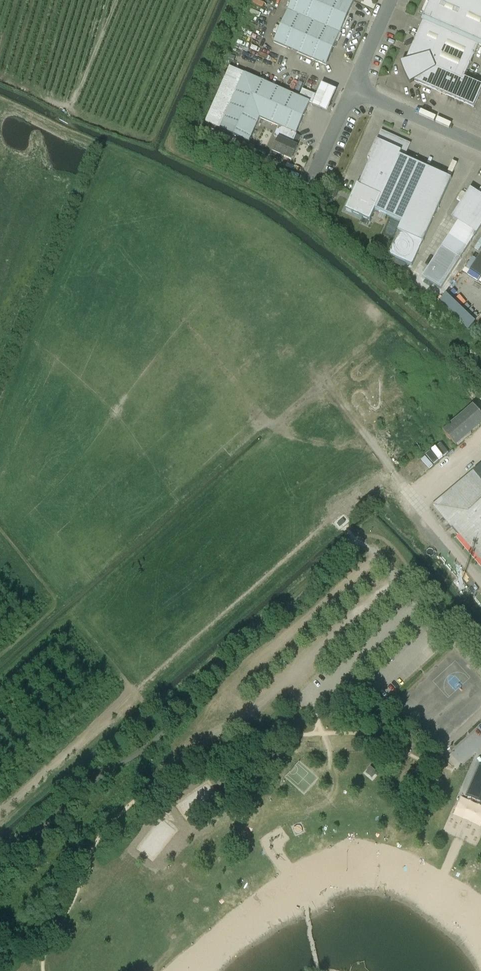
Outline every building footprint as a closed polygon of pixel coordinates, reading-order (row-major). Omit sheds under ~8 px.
[(280,28),(276,26),(274,32),(277,34),(274,43),(326,66),(354,2),(355,0),(292,0),(280,28)] [(479,45),(480,46),(480,0),(433,0),(421,27),(415,40),(416,40),(406,62),(413,81),(445,95),(445,96),(473,108),(480,91),(480,85),(464,78),(479,45)] [(316,96),(315,96),(302,90),(299,97),(244,73),(230,67),(206,123),(220,129),(249,142),(259,118),(279,126),(274,137),(279,139),(272,153),(281,156),(291,160),(297,146),(292,144),(310,102),(312,103),(313,104),(316,96)] [(310,107),(326,114),(335,90),(320,84),(310,107)] [(357,185),(345,210),(370,221),(375,210),(402,222),(398,231),(399,231),(388,255),(412,266),(451,179),(452,179),(399,155),(401,151),(377,140),(368,160),(370,161),(361,179),(359,185),(357,184),(357,185)] [(423,278),(441,290),(460,259),(477,234),(480,227),(480,188),(478,193),(470,188),(451,218),(458,222),(442,248),(423,278)] [(470,271),(480,278),(480,255),(470,271)] [(450,292),(440,301),(468,331),(478,322),(450,292)] [(456,447),(472,434),(458,418),(443,431),(456,447)] [(433,505),(452,528),(453,527),(454,528),(480,560),(480,465),(433,505)] [(480,765),(467,797),(480,803),(480,765)] [(377,773),(371,768),(366,773),(373,778),(377,773)]
